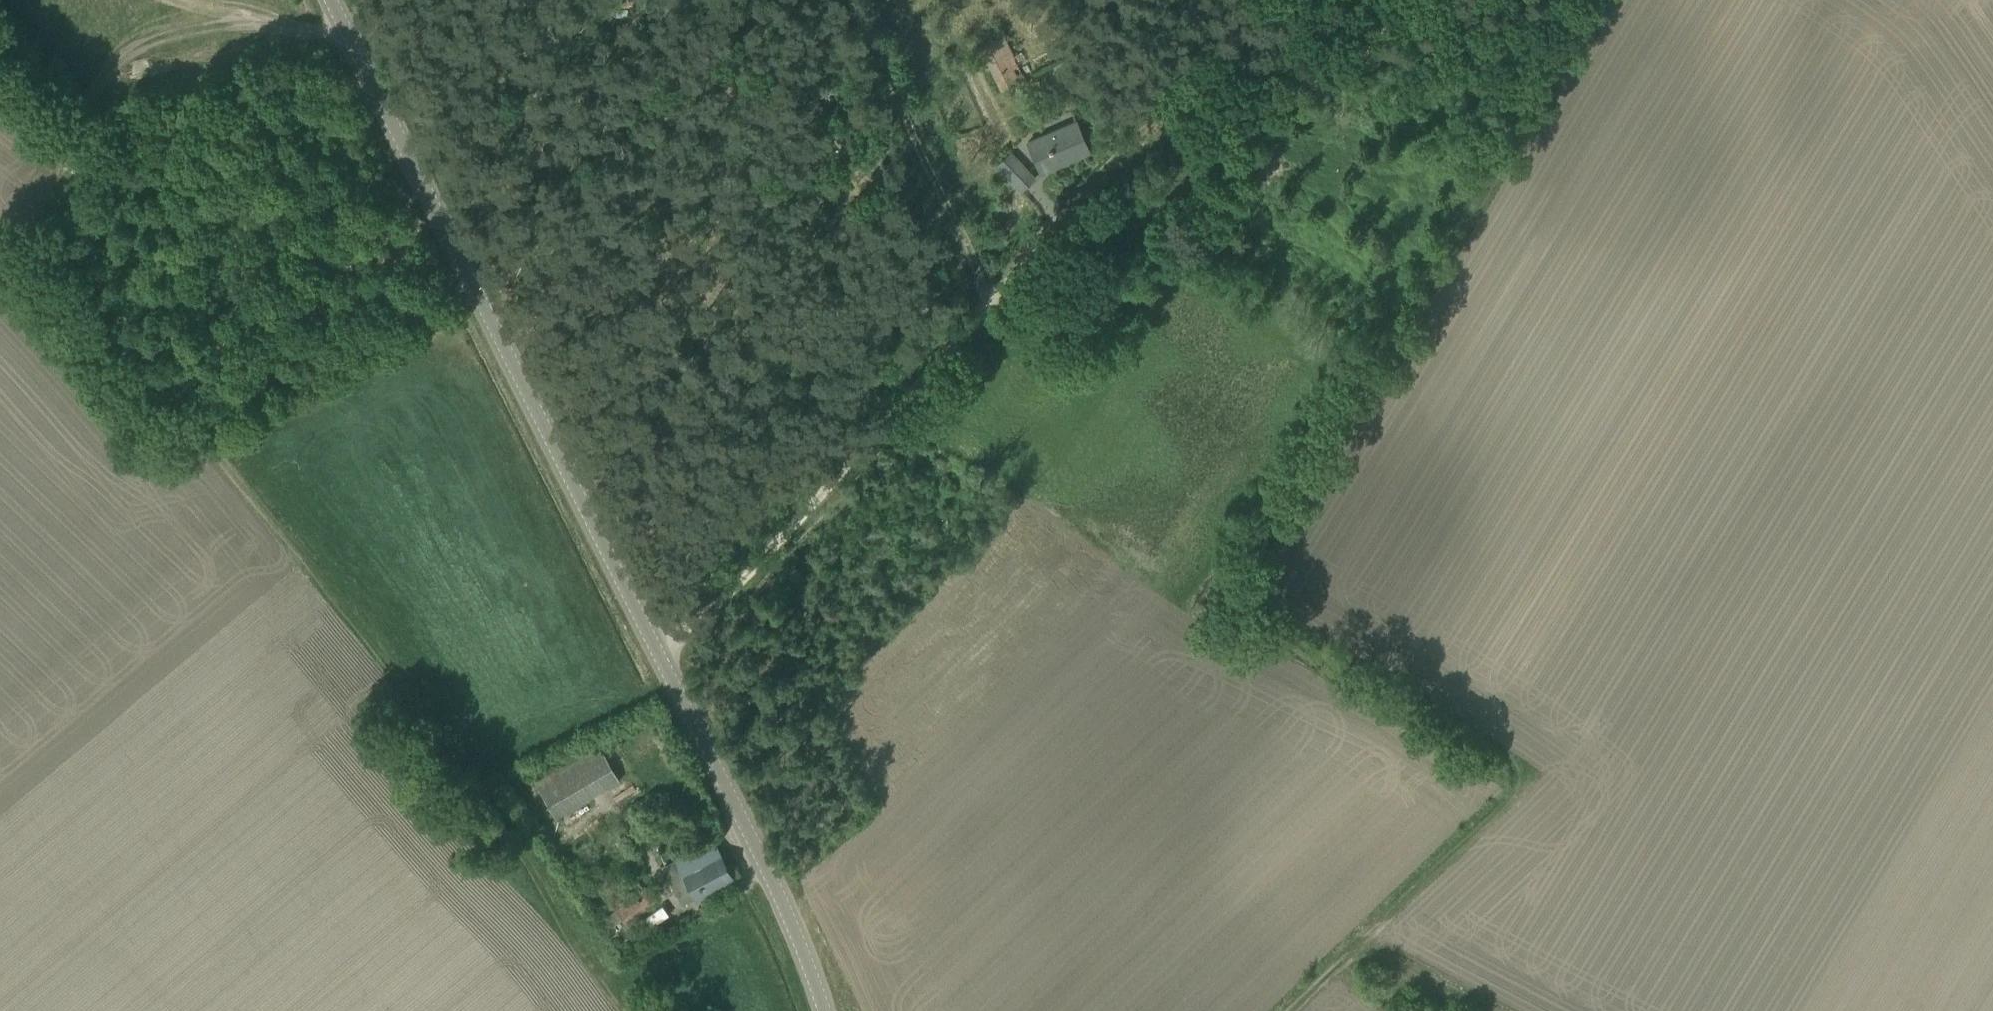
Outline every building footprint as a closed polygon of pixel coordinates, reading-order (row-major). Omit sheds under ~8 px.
[(1004,36),(982,46),(1003,90),(1021,81),(1022,80),(1033,75),(1021,51),(1013,55),(1004,36)] [(1063,126),(1028,142),(1042,173),(1090,151),(1079,126),(1076,120),(1063,126)] [(997,165),(1021,190),(1035,178),(1011,152),(997,165)] [(570,769),(538,787),(556,817),(619,780),(601,749),(599,750),(594,742),(572,755),(573,756),(565,761),(570,769)] [(698,864),(692,853),(663,868),(684,906),(734,879),(719,852),(698,864)] [(599,920),(610,935),(654,901),(636,878),(630,882),(633,886),(611,903),(615,908),(599,920)] [(640,921),(647,931),(669,914),(662,905),(640,921)]
